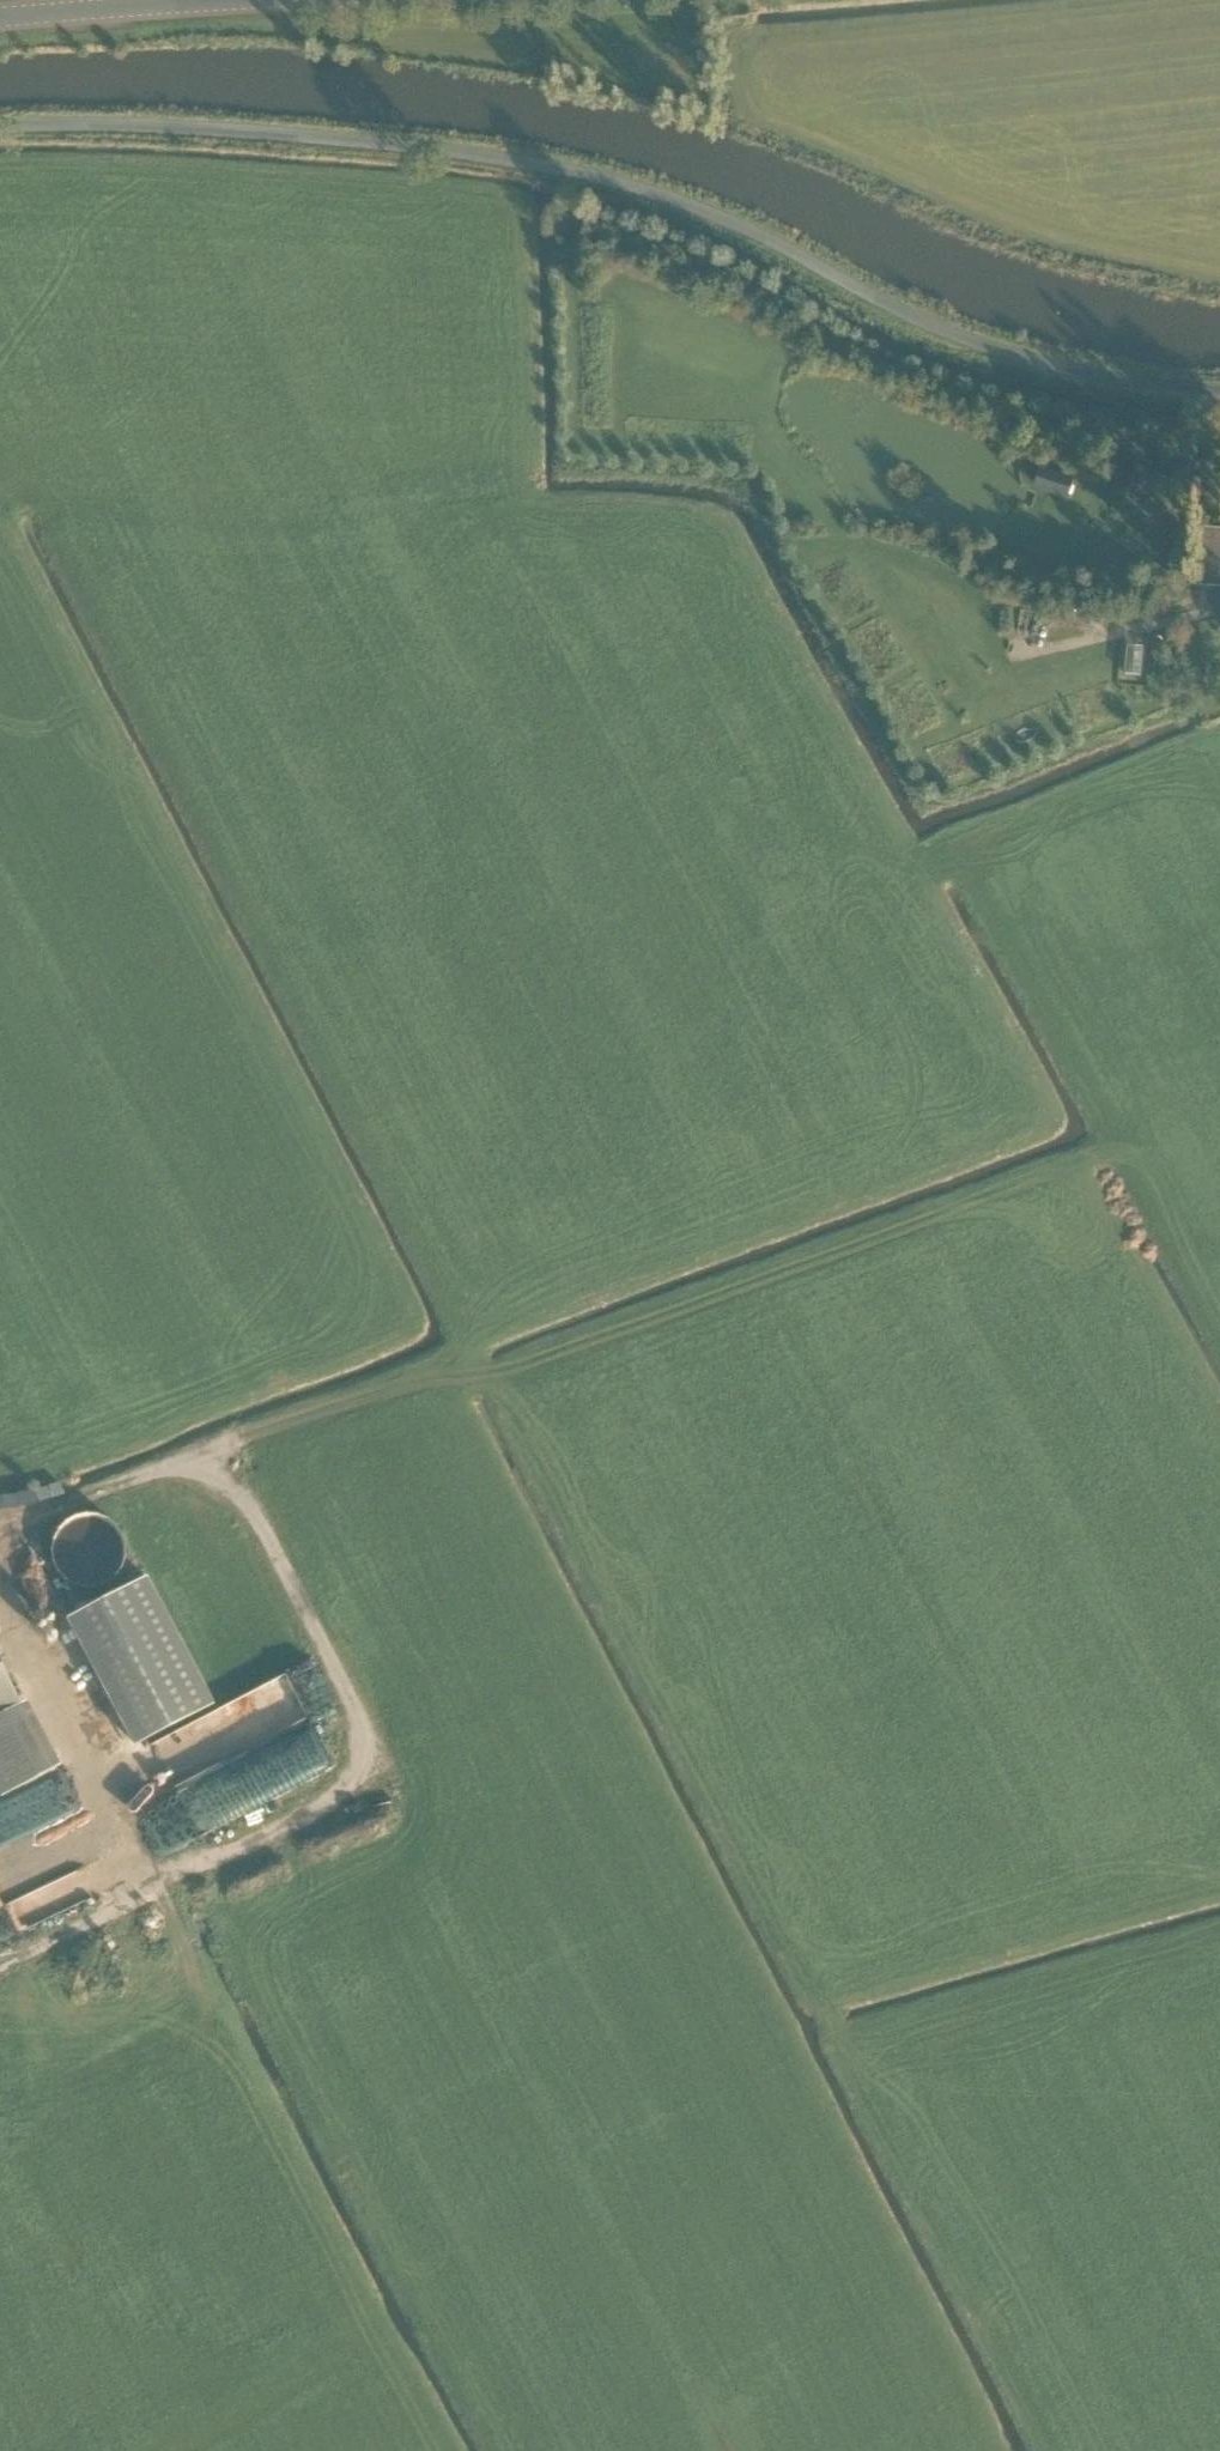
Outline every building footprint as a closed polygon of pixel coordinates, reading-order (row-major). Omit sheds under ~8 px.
[(1042,469),(1035,487),(1068,498),(1074,480),(1042,469)] [(1219,583),(1219,526),(1208,524),(1200,581),(1219,583)] [(1149,679),(1152,644),(1134,643),(1131,677),(1149,679)] [(1003,723),(1018,759),(1045,748),(1031,711),(1003,723)] [(62,1566),(114,1573),(122,1519),(70,1512),(62,1566)] [(133,1746),(214,1703),(146,1576),(65,1619),(133,1746)] [(1,1796),(52,1768),(0,1665),(0,1794),(1,1796)] [(236,1703),(261,1749),(316,1719),(290,1673),(236,1703)] [(29,1837),(11,1800),(0,1805),(0,1850),(29,1837)] [(0,1907),(0,1937),(53,1912),(42,1887),(0,1907)]
